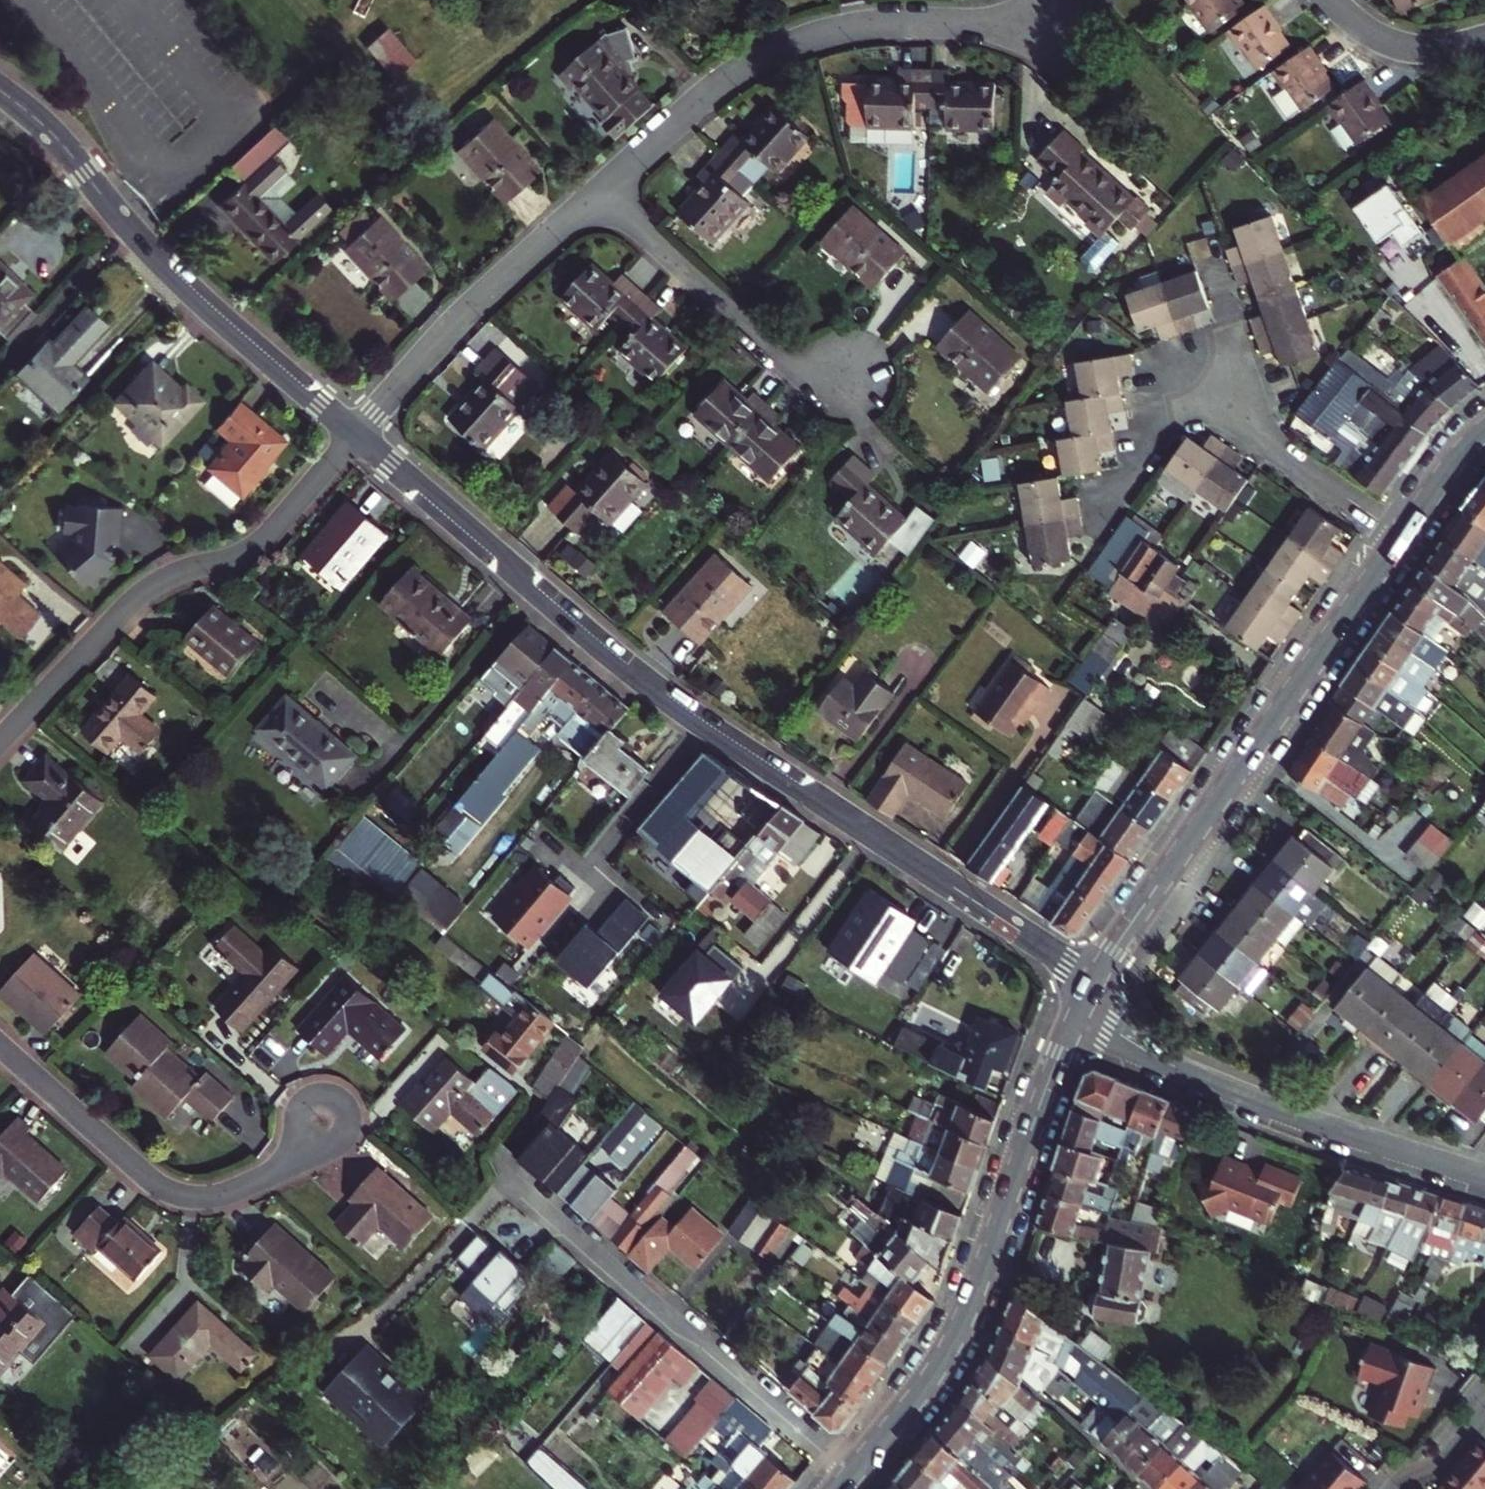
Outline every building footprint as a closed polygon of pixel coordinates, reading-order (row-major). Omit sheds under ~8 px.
[(1211,32),(1247,7),(1242,0),(1188,0),(1211,32)] [(1398,11),(1426,0),(1394,0),(1398,11)] [(1267,2),(1228,31),(1240,48),(1244,46),(1260,68),(1292,46),(1280,29),(1273,19),(1277,17),(1267,2)] [(1284,26),(1277,17),(1273,19),(1280,29),(1284,26)] [(417,54),(388,23),(363,46),(392,77),(417,54)] [(632,58),(608,32),(581,57),(579,54),(567,65),(569,68),(561,75),(571,87),(574,84),(609,120),(643,89),(622,67),(632,58)] [(1336,86),(1326,72),(1319,61),(1322,59),(1311,43),(1271,72),(1281,86),(1272,92),(1288,115),(1303,105),(1304,107),(1336,86)] [(1330,70),(1322,59),(1319,61),(1326,72),(1330,70)] [(916,107),(932,107),(933,71),(899,70),(899,82),(869,81),(868,126),(916,127),(916,107)] [(951,71),(933,71),(932,107),(948,108),(947,129),(995,130),(997,86),(951,84),(951,71)] [(1262,78),(1272,92),(1281,86),(1271,72),(1262,78)] [(1389,120),(1379,105),(1372,95),(1376,93),(1364,76),(1327,103),(1339,121),(1342,119),(1358,142),(1389,120)] [(1383,103),(1376,93),(1372,95),(1379,105),(1383,103)] [(721,152),(755,183),(772,165),(778,172),(810,137),(776,106),(746,140),(738,133),(721,152)] [(539,171),(492,119),(458,149),(507,202),(539,171)] [(273,157),(291,141),(275,125),(228,168),(242,183),(221,203),(267,253),(274,260),(332,208),(329,205),(320,195),(296,215),(280,198),(296,183),(273,157)] [(1089,151),(1066,130),(1038,160),(1060,179),(1048,192),(1063,206),(1068,199),(1091,219),(1088,223),(1103,237),(1084,258),(1084,265),(1090,270),(1097,269),(1121,242),(1108,230),(1120,217),(1133,229),(1152,209),(1138,196),(1136,198),(1086,153),(1089,151)] [(755,183),(721,152),(697,179),(704,186),(679,213),(713,244),(751,202),(744,196),(755,183)] [(1450,242),(1484,218),(1484,217),(1484,153),(1419,200),(1422,205),(1448,243),(1450,242)] [(1428,234),(1390,182),(1354,207),(1380,245),(1390,239),(1398,253),(1428,234)] [(906,255),(852,207),(823,240),(876,288),(906,255)] [(427,269),(379,216),(345,246),(394,300),(427,269)] [(1241,246),(1227,250),(1233,269),(1284,251),(1273,216),(1235,228),(1241,246)] [(1484,218),(1450,242),(1459,254),(1484,235),(1484,220),(1484,218)] [(1259,298),(1296,285),(1284,251),(1233,269),(1239,286),(1253,282),(1259,298)] [(1463,259),(1440,275),(1484,340),(1484,291),(1463,259)] [(615,284),(593,264),(563,298),(599,330),(613,315),(624,325),(649,297),(623,275),(615,284)] [(0,268),(0,325),(29,295),(0,268)] [(1198,272),(1163,283),(1180,334),(1199,328),(1194,313),(1210,308),(1198,272)] [(1156,326),(1161,340),(1180,334),(1163,283),(1127,295),(1140,332),(1156,326)] [(1308,320),(1296,285),(1259,298),(1265,314),(1251,319),(1258,338),(1308,320)] [(662,310),(649,297),(624,325),(636,336),(622,351),(658,383),(688,349),(654,319),(662,310)] [(1379,309),(1392,317),(1397,310),(1385,302),(1379,309)] [(48,341),(41,349),(16,376),(55,412),(87,378),(73,364),(107,328),(85,308),(52,344),(48,341)] [(1379,309),(1368,324),(1381,333),(1392,317),(1379,309)] [(992,393),(1021,360),(968,311),(939,344),(992,393)] [(1308,320),(1258,338),(1263,355),(1277,351),(1283,368),(1320,356),(1308,320)] [(506,393),(525,372),(498,348),(477,371),(486,379),(451,419),(486,450),(523,409),(506,393)] [(1481,388),(1444,348),(1421,379),(1454,408),(1481,388)] [(1120,374),(1134,372),(1132,354),(1079,362),(1084,398),(1122,392),(1120,374)] [(1384,496),(1429,434),(1401,407),(1376,388),(1340,361),(1299,416),(1346,450),(1336,462),(1384,496)] [(164,373),(159,378),(148,368),(115,402),(162,445),(203,401),(186,385),(182,389),(164,373)] [(1376,388),(1401,407),(1429,434),(1454,408),(1421,379),(1406,399),(1382,380),(1376,388)] [(731,446),(769,404),(756,392),(749,400),(726,380),(696,414),(731,446)] [(1110,414),(1125,411),(1122,392),(1084,398),(1069,400),(1074,436),(1113,430),(1110,414)] [(238,404),(217,428),(232,441),(209,467),(245,497),(267,471),(263,467),(282,443),(238,404)] [(769,404),(731,446),(771,482),(802,448),(775,424),(783,416),(769,404)] [(1065,476),(1074,474),(1103,469),(1101,452),(1116,450),(1113,430),(1074,436),(1059,439),(1065,476)] [(1198,490),(1229,446),(1212,434),(1204,446),(1190,437),(1160,480),(1190,501),(1198,490)] [(1245,456),(1229,446),(1198,490),(1228,511),(1236,499),(1251,479),(1236,469),(1245,456)] [(569,484),(549,507),(580,534),(599,512),(612,524),(648,483),(614,452),(579,492),(569,484)] [(878,475),(855,455),(832,481),(853,499),(837,517),(880,554),(910,520),(870,484),(878,475)] [(1021,483),(1027,524),(1081,515),(1078,497),(1062,499),(1058,477),(1021,483)] [(1465,509),(1484,525),(1484,491),(1480,487),(1465,509)] [(123,540),(123,508),(103,508),(103,494),(78,494),(78,507),(65,507),(64,528),(77,528),(77,539),(61,555),(87,582),(92,577),(99,585),(117,567),(109,559),(114,554),(117,540),(123,540)] [(349,503),(303,557),(340,589),(387,535),(349,503)] [(1312,506),(1290,537),(1334,568),(1346,552),(1334,543),(1344,529),(1312,506)] [(1465,509),(1446,536),(1475,559),(1484,567),(1484,525),(1465,509)] [(1103,549),(1088,571),(1148,613),(1155,603),(1169,613),(1180,596),(1177,595),(1186,581),(1177,575),(1181,568),(1155,549),(1144,542),(1151,531),(1132,518),(1127,514),(1103,549)] [(1068,537),(1084,535),(1081,515),(1027,524),(1034,566),(1072,561),(1068,537)] [(1427,564),(1456,585),(1464,592),(1469,597),(1480,608),(1484,600),(1484,567),(1475,559),(1446,536),(1427,564)] [(1334,568),(1290,537),(1269,568),(1301,590),(1311,577),(1323,585),(1334,568)] [(701,644),(753,586),(718,555),(667,613),(701,644)] [(0,562),(0,620),(21,637),(40,614),(17,594),(26,584),(0,562)] [(1427,564),(1414,582),(1457,614),(1469,597),(1464,592),(1456,585),(1427,564)] [(1292,604),(1301,590),(1269,568),(1249,598),(1292,628),(1304,612),(1292,604)] [(471,621),(411,569),(382,604),(442,655),(471,621)] [(1414,582),(1393,611),(1423,632),(1436,614),(1446,621),(1460,630),(1463,626),(1458,622),(1460,619),(1455,616),(1457,614),(1414,582)] [(1292,628),(1249,598),(1227,629),(1259,651),(1269,636),(1281,645),(1292,628)] [(232,677),(259,646),(214,607),(187,639),(232,677)] [(1380,629),(1436,669),(1449,650),(1433,639),(1423,632),(1393,611),(1380,629)] [(1423,632),(1433,639),(1446,621),(1436,614),(1423,632)] [(1117,619),(1072,683),(1088,693),(1090,694),(1136,632),(1117,619)] [(542,630),(532,622),(495,664),(511,676),(495,695),(508,706),(557,647),(540,633),(542,630)] [(1380,629),(1369,646),(1424,685),(1436,669),(1380,629)] [(560,644),(542,630),(540,633),(557,647),(560,644)] [(484,736),(502,749),(578,658),(560,644),(557,647),(508,706),(484,736)] [(1356,665),(1416,707),(1428,689),(1424,685),(1369,646),(1356,665)] [(1016,655),(1012,660),(1034,676),(1038,670),(1016,655)] [(569,723),(604,679),(578,658),(502,749),(433,831),(461,854),(506,799),(502,796),(541,750),(528,739),(552,710),(569,723)] [(977,711),(996,724),(1011,735),(1020,722),(1029,710),(1032,712),(1050,687),(1034,676),(1012,660),(1011,659),(975,710),(977,711)] [(1342,683),(1344,685),(1377,708),(1403,727),(1416,707),(1356,665),(1342,683)] [(859,684),(845,675),(820,710),(860,740),(894,692),(867,673),(859,684)] [(158,695),(134,675),(85,733),(108,754),(124,736),(144,753),(162,732),(142,714),(158,695)] [(596,750),(613,730),(635,703),(604,679),(569,723),(552,743),(566,754),(580,738),(596,750)] [(1045,721),(1067,687),(1057,681),(1035,715),(1045,721)] [(1313,737),(1341,758),(1377,708),(1344,685),(1331,703),(1335,705),(1313,737)] [(271,742),(313,779),(315,777),(328,788),(354,757),(287,699),(261,730),(272,740),(271,742)] [(1087,739),(1105,713),(1084,699),(1066,724),(1077,732),(1087,739)] [(1024,724),(1032,712),(1029,710),(1020,722),(1024,724)] [(996,724),(977,711),(972,718),(991,731),(996,724)] [(1057,761),(1077,732),(1066,724),(1046,753),(1057,761)] [(1173,725),(1159,746),(1164,750),(1144,778),(1175,800),(1210,751),(1173,725)] [(596,750),(586,762),(628,796),(649,771),(631,756),(621,748),(626,742),(613,730),(596,750)] [(1299,757),(1334,782),(1347,763),(1345,761),(1341,758),(1313,737),(1299,757)] [(637,750),(626,742),(621,748),(631,756),(637,750)] [(907,743),(869,800),(895,817),(910,793),(948,818),(969,784),(907,743)] [(1164,750),(1159,746),(1139,775),(1144,778),(1164,750)] [(686,892),(700,905),(703,901),(711,892),(783,807),(705,754),(652,816),(637,832),(696,881),(686,892)] [(33,825),(63,850),(104,801),(74,775),(73,776),(48,756),(27,780),(53,801),(33,825)] [(1336,784),(1334,782),(1299,757),(1288,773),(1325,798),(1341,808),(1350,793),(1336,784)] [(1175,800),(1144,778),(1139,775),(1126,766),(1106,795),(1155,830),(1175,800)] [(1042,777),(1034,771),(1025,783),(1034,790),(1042,777)] [(1007,863),(1050,801),(1034,790),(1025,783),(968,865),(1006,890),(1018,872),(1007,863)] [(1155,830),(1106,795),(1097,789),(1076,819),(1092,830),(1134,860),(1155,830)] [(1050,818),(1041,834),(1057,843),(1073,816),(1050,802),(1043,814),(1050,818)] [(804,823),(805,822),(783,807),(711,892),(721,900),(735,884),(740,889),(719,915),(758,949),(786,916),(752,887),(778,854),(795,866),(819,835),(804,823)] [(1369,812),(1362,822),(1375,831),(1382,820),(1369,812)] [(364,818),(338,848),(387,888),(413,857),(364,818)] [(1275,860),(1314,892),(1335,867),(1339,871),(1347,860),(1307,827),(1299,838),(1295,836),(1275,860)] [(1092,830),(1078,851),(1121,879),(1134,860),(1092,830)] [(1440,857),(1417,838),(1404,854),(1427,873),(1440,857)] [(387,888),(338,848),(330,857),(396,911),(403,901),(387,888)] [(1121,879),(1078,851),(1055,886),(1049,882),(1033,908),(1073,935),(1083,933),(1121,879)] [(1265,867),(1253,882),(1295,916),(1314,892),(1275,860),(1267,870),(1265,867)] [(575,896),(536,865),(492,919),(529,951),(575,896)] [(1237,908),(1277,939),(1284,945),(1303,922),(1295,916),(1253,882),(1241,896),(1244,899),(1237,908)] [(650,917),(627,899),(619,894),(593,926),(584,919),(553,959),(592,990),(650,917)] [(904,916),(870,895),(843,937),(885,965),(882,970),(902,983),(930,941),(900,922),(904,916)] [(1465,914),(1480,927),(1484,921),(1484,909),(1476,901),(1465,914)] [(1257,963),(1277,939),(1237,908),(1230,917),(1227,914),(1214,929),(1257,963)] [(473,916),(464,910),(444,934),(447,936),(452,941),(473,916)] [(1454,912),(1443,926),(1449,931),(1452,928),(1465,939),(1475,928),(1454,912)] [(216,947),(249,975),(219,1011),(243,1033),(300,970),(273,946),(267,954),(235,926),(216,947)] [(1199,955),(1237,986),(1257,963),(1214,929),(1202,943),(1206,946),(1199,955)] [(515,1072),(554,1023),(507,985),(496,976),(452,941),(447,936),(438,947),(508,1004),(490,1028),(497,1033),(485,1048),(515,1072)] [(737,976),(700,946),(662,994),(698,1023),(737,976)] [(1334,986),(1327,995),(1338,1003),(1335,1006),(1339,1009),(1347,1015),(1359,1025),(1391,985),(1398,976),(1364,948),(1334,986)] [(81,996),(34,954),(1,993),(48,1034),(81,996)] [(1237,986),(1199,955),(1180,977),(1183,981),(1175,991),(1205,1014),(1213,1004),(1218,1009),(1237,986)] [(1328,970),(1338,978),(1347,966),(1337,959),(1328,970)] [(496,976),(507,985),(516,974),(505,965),(496,976)] [(563,1012),(516,974),(507,985),(554,1023),(563,1012)] [(347,977),(300,1031),(326,1055),(349,1029),(360,1039),(382,1058),(407,1030),(347,977)] [(1334,986),(1326,979),(1316,992),(1324,998),(1327,995),(1334,986)] [(1380,1048),(1415,1005),(1391,985),(1359,1025),(1369,1033),(1366,1037),(1380,1048)] [(770,986),(751,1009),(761,1014),(779,990),(770,986)] [(1425,993),(1415,1005),(1380,1048),(1395,1060),(1398,1057),(1407,1064),(1448,1011),(1425,993)] [(1347,1015),(1339,1009),(1336,1013),(1343,1019),(1347,1015)] [(1448,1011),(1407,1064),(1416,1071),(1412,1074),(1428,1086),(1470,1033),(1472,1030),(1448,1011)] [(174,1043),(142,1014),(110,1050),(141,1078),(136,1083),(172,1115),(186,1099),(213,1122),(235,1098),(207,1073),(202,1079),(169,1049),(174,1043)] [(958,1077),(986,1090),(994,1069),(1003,1072),(1017,1034),(979,1019),(964,1060),(958,1077)] [(1369,1033),(1359,1025),(1356,1029),(1366,1037),(1369,1033)] [(943,1049),(902,1029),(894,1046),(935,1066),(943,1049)] [(1470,1033),(1428,1086),(1442,1097),(1445,1094),(1453,1101),(1484,1061),(1484,1046),(1470,1033)] [(584,1048),(568,1036),(534,1088),(550,1099),(578,1056),(584,1048)] [(943,1049),(935,1066),(958,1077),(964,1060),(943,1049)] [(560,1195),(586,1163),(592,1156),(555,1124),(563,1110),(559,1107),(587,1064),(578,1056),(550,1099),(514,1155),(540,1178),(549,1168),(557,1175),(549,1185),(560,1195)] [(1395,1060),(1404,1067),(1407,1064),(1398,1057),(1395,1060)] [(1484,1122),(1484,1061),(1453,1101),(1479,1122),(1481,1119),(1484,1122)] [(401,1104),(433,1132),(451,1111),(480,1137),(499,1115),(471,1091),(477,1084),(453,1063),(428,1091),(420,1084),(401,1104)] [(1127,1129),(1143,1090),(1095,1070),(1087,1075),(1076,1109),(1081,1110),(1083,1101),(1104,1110),(1102,1119),(1127,1129)] [(1135,1154),(1139,1144),(1143,1132),(1155,1137),(1170,1100),(1143,1090),(1127,1129),(1122,1146),(1117,1161),(1112,1177),(1109,1186),(1118,1189),(1130,1152),(1135,1154)] [(909,1110),(920,1115),(987,1144),(1000,1105),(976,1094),(970,1109),(939,1095),(935,1104),(914,1097),(909,1110)] [(1165,1156),(1178,1160),(1198,1111),(1170,1100),(1155,1137),(1152,1148),(1144,1176),(1158,1180),(1165,1156)] [(1081,1110),(1102,1119),(1104,1110),(1083,1101),(1081,1110)] [(635,1104),(602,1144),(627,1166),(660,1125),(635,1104)] [(1097,1137),(1122,1146),(1127,1129),(1102,1119),(1081,1110),(1076,1109),(1064,1143),(1091,1152),(1097,1137)] [(987,1144),(920,1115),(910,1138),(979,1168),(987,1144)] [(19,1117),(0,1139),(0,1177),(5,1171),(41,1202),(67,1172),(27,1136),(33,1129),(19,1117)] [(1143,1132),(1139,1144),(1152,1148),(1155,1137),(1143,1132)] [(889,1146),(886,1155),(970,1192),(979,1168),(910,1138),(897,1133),(891,1147),(889,1146)] [(1104,1156),(1091,1152),(1064,1143),(1056,1169),(1090,1180),(1097,1182),(1104,1156)] [(612,1240),(628,1254),(660,1216),(674,1200),(665,1192),(692,1161),(696,1165),(700,1159),(687,1147),(648,1192),(650,1194),(631,1217),(612,1240)] [(877,1178),(879,1179),(925,1198),(927,1194),(964,1210),(970,1192),(886,1155),(877,1178)] [(1248,1166),(1224,1156),(1215,1177),(1198,1184),(1211,1214),(1230,1205),(1271,1222),(1279,1199),(1292,1204),(1302,1179),(1267,1165),(1264,1167),(1261,1175),(1247,1169),(1248,1166)] [(586,1163),(560,1195),(592,1222),(612,1199),(619,1191),(586,1163)] [(1366,1204),(1376,1176),(1347,1167),(1328,1193),(1327,1204),(1355,1212),(1359,1201),(1366,1204)] [(408,1247),(433,1218),(377,1169),(350,1200),(356,1206),(339,1226),(360,1245),(379,1222),(408,1247)] [(1048,1193),(1082,1204),(1110,1213),(1115,1200),(1086,1191),(1090,1180),(1056,1169),(1048,1193)] [(1109,1186),(1112,1177),(1105,1175),(1102,1184),(1109,1186)] [(1376,1176),(1366,1204),(1360,1218),(1354,1231),(1369,1236),(1367,1240),(1388,1247),(1406,1213),(1414,1187),(1376,1176)] [(903,1217),(955,1239),(963,1214),(925,1198),(879,1179),(875,1191),(887,1196),(879,1216),(898,1232),(903,1217)] [(1406,1213),(1388,1247),(1413,1260),(1431,1223),(1440,1196),(1414,1187),(1406,1213)] [(1077,1224),(1082,1204),(1048,1193),(1037,1225),(1071,1235),(1101,1241),(1105,1230),(1077,1224)] [(1137,1200),(1138,1198),(1129,1196),(1126,1208),(1134,1210),(1137,1200)] [(1423,1300),(1446,1265),(1451,1256),(1467,1204),(1440,1196),(1431,1223),(1428,1241),(1425,1241),(1422,1251),(1433,1255),(1430,1261),(1433,1263),(1416,1296),(1423,1300)] [(741,1238),(771,1259),(792,1230),(751,1198),(730,1231),(741,1238)] [(603,1232),(622,1209),(612,1199),(592,1222),(603,1232)] [(932,1260),(898,1232),(879,1216),(858,1199),(849,1209),(863,1221),(851,1235),(864,1246),(913,1283),(932,1260)] [(1162,1209),(1137,1200),(1134,1210),(1131,1220),(1157,1225),(1162,1209)] [(1446,1265),(1452,1268),(1457,1259),(1462,1261),(1467,1245),(1484,1250),(1484,1210),(1467,1204),(1451,1256),(1446,1265)] [(121,1224),(101,1207),(76,1235),(96,1253),(101,1247),(139,1280),(163,1252),(125,1219),(121,1224)] [(628,1254),(648,1271),(669,1247),(696,1269),(724,1236),(690,1208),(674,1228),(660,1216),(628,1254)] [(1134,1210),(1126,1208),(1123,1218),(1131,1220),(1134,1210)] [(631,1217),(622,1209),(603,1232),(612,1240),(631,1217)] [(1105,1230),(1101,1241),(1109,1243),(1099,1289),(1091,1294),(1088,1309),(1094,1315),(1137,1322),(1137,1321),(1145,1317),(1147,1306),(1144,1301),(1141,1300),(1150,1251),(1158,1252),(1163,1225),(1157,1225),(1131,1220),(1123,1218),(1109,1216),(1105,1230)] [(898,1232),(932,1260),(944,1270),(951,1251),(955,1239),(903,1217),(898,1232)] [(335,1279),(275,1224),(245,1258),(248,1261),(241,1268),(267,1291),(274,1284),(306,1312),(335,1279)] [(501,1269),(517,1283),(531,1267),(554,1287),(576,1261),(553,1242),(552,1243),(537,1230),(501,1269)] [(792,1230),(771,1259),(777,1263),(798,1234),(792,1230)] [(806,1246),(794,1259),(804,1268),(816,1254),(806,1246)] [(869,1269),(862,1280),(919,1321),(935,1299),(913,1283),(864,1246),(856,1257),(869,1269)] [(740,1276),(758,1291),(770,1277),(765,1273),(733,1248),(728,1254),(746,1268),(740,1276)] [(1388,1286),(1400,1260),(1387,1254),(1374,1280),(1388,1286)] [(789,1259),(781,1269),(792,1277),(800,1268),(789,1259)] [(765,1273),(770,1277),(775,1272),(770,1267),(765,1273)] [(839,1297),(854,1308),(904,1343),(919,1321),(862,1280),(854,1275),(839,1297)] [(1357,1298),(1331,1287),(1325,1301),(1350,1312),(1357,1298)] [(46,1323),(6,1288),(0,1295),(0,1376),(46,1323)] [(1061,1332),(1015,1290),(1003,1320),(1033,1346),(1049,1352),(1047,1357),(1059,1362),(1058,1365),(1064,1367),(1071,1374),(1068,1378),(1107,1412),(1119,1422),(1145,1393),(1062,1331),(1061,1332)] [(1401,1291),(1385,1317),(1400,1326),(1415,1300),(1401,1291)] [(618,1298),(598,1321),(615,1336),(635,1312),(618,1298)] [(1352,1315),(1366,1320),(1374,1307),(1360,1300),(1352,1315)] [(256,1354),(199,1303),(152,1356),(180,1380),(212,1344),(242,1370),(256,1354)] [(834,1326),(889,1364),(904,1343),(854,1308),(846,1319),(841,1316),(834,1326)] [(990,1349),(1022,1377),(1039,1392),(1040,1390),(1056,1368),(1058,1365),(1059,1362),(1047,1357),(1049,1352),(1033,1346),(1003,1320),(990,1349)] [(611,1364),(623,1374),(659,1333),(647,1322),(611,1364)] [(819,1348),(874,1386),(889,1364),(834,1326),(819,1348)] [(758,1331),(750,1340),(759,1347),(767,1339),(758,1331)] [(623,1374),(607,1392),(636,1416),(670,1377),(682,1388),(699,1368),(697,1366),(687,1357),(659,1333),(623,1374)] [(1372,1339),(1359,1373),(1381,1381),(1370,1413),(1405,1426),(1410,1413),(1420,1416),(1439,1362),(1372,1339)] [(431,1397),(368,1342),(321,1396),(382,1450),(431,1397)] [(819,1348),(808,1366),(858,1408),(874,1386),(819,1348)] [(989,1351),(987,1355),(1019,1383),(1021,1379),(1022,1377),(990,1349),(989,1351)] [(1019,1383),(987,1355),(973,1378),(1019,1418),(1022,1421),(1040,1402),(1019,1383)] [(800,1376),(789,1391),(834,1429),(840,1429),(858,1408),(808,1366),(800,1360),(793,1370),(800,1376)] [(961,1399),(1014,1447),(1022,1438),(1011,1427),(1019,1418),(973,1378),(961,1399)] [(1120,1457),(1165,1408),(1145,1393),(1119,1422),(1102,1441),(1120,1457)] [(718,1452),(762,1488),(789,1488),(797,1480),(743,1433),(756,1417),(735,1399),(702,1438),(718,1452)] [(1030,1462),(1014,1447),(961,1399),(949,1413),(977,1437),(974,1441),(988,1454),(995,1445),(1023,1470),(1030,1462)] [(1120,1457),(1138,1474),(1184,1423),(1165,1408),(1120,1457)] [(600,1419),(592,1412),(585,1421),(593,1428),(600,1419)] [(1091,1431),(1102,1441),(1119,1422),(1107,1412),(1091,1431)] [(997,1488),(1012,1488),(981,1461),(988,1454),(974,1441),(977,1437),(949,1413),(934,1432),(997,1488)] [(1204,1437),(1184,1423),(1138,1474),(1154,1488),(1157,1488),(1204,1437)] [(506,1428),(499,1437),(514,1450),(522,1441),(506,1428)] [(1442,1479),(1452,1488),(1484,1488),(1484,1431),(1442,1479)] [(934,1432),(914,1455),(940,1479),(950,1469),(972,1488),(997,1488),(934,1432)] [(1207,1471),(1200,1464),(1205,1459),(1212,1465),(1224,1452),(1204,1437),(1157,1488),(1190,1488),(1207,1471)] [(552,1457),(539,1447),(527,1461),(526,1463),(554,1488),(589,1488),(552,1457)] [(1308,1476),(1323,1488),(1363,1488),(1370,1481),(1331,1449),(1308,1476)] [(718,1452),(712,1460),(720,1467),(728,1474),(718,1486),(721,1488),(762,1488),(718,1452)] [(1224,1480),(1222,1478),(1228,1472),(1234,1477),(1244,1467),(1224,1452),(1212,1465),(1207,1471),(1190,1488),(1215,1488),(1224,1480)] [(914,1455),(894,1478),(906,1488),(951,1488),(940,1479),(914,1455)] [(0,1456),(0,1474),(9,1464),(0,1456)] [(728,1474),(720,1467),(710,1480),(718,1486),(728,1474)] [(665,1474),(654,1487),(656,1488),(683,1488),(665,1474)] [(718,1486),(710,1480),(704,1475),(697,1484),(689,1485),(685,1488),(721,1488),(718,1486)] [(1297,1488),(1323,1488),(1308,1476),(1297,1488)] [(885,1488),(906,1488),(894,1478),(885,1488)] [(1077,1479),(1069,1488),(1088,1488),(1077,1479)]
